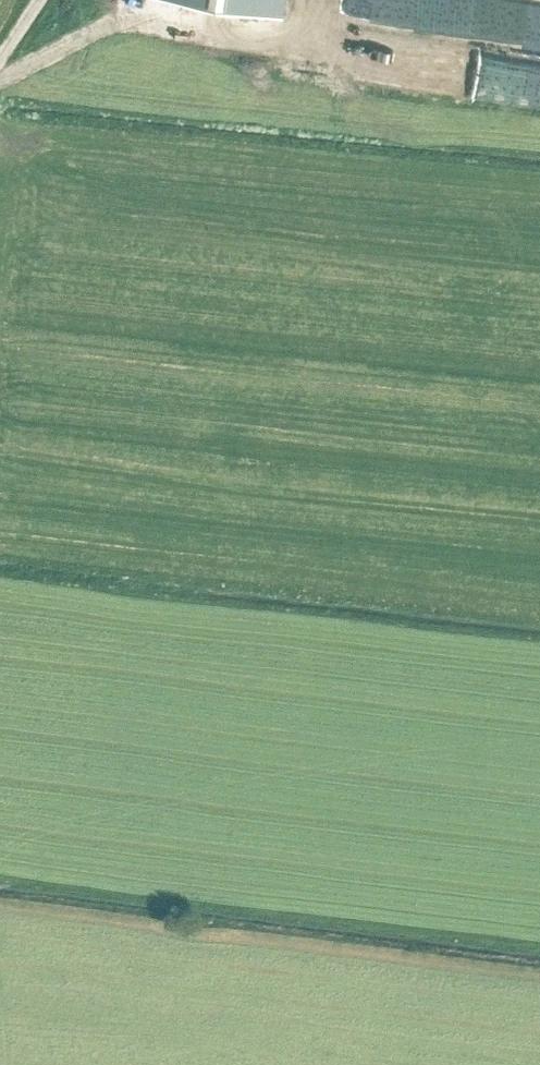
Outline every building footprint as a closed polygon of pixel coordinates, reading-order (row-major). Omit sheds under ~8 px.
[(278,10),(280,0),(217,0),(278,10)]
